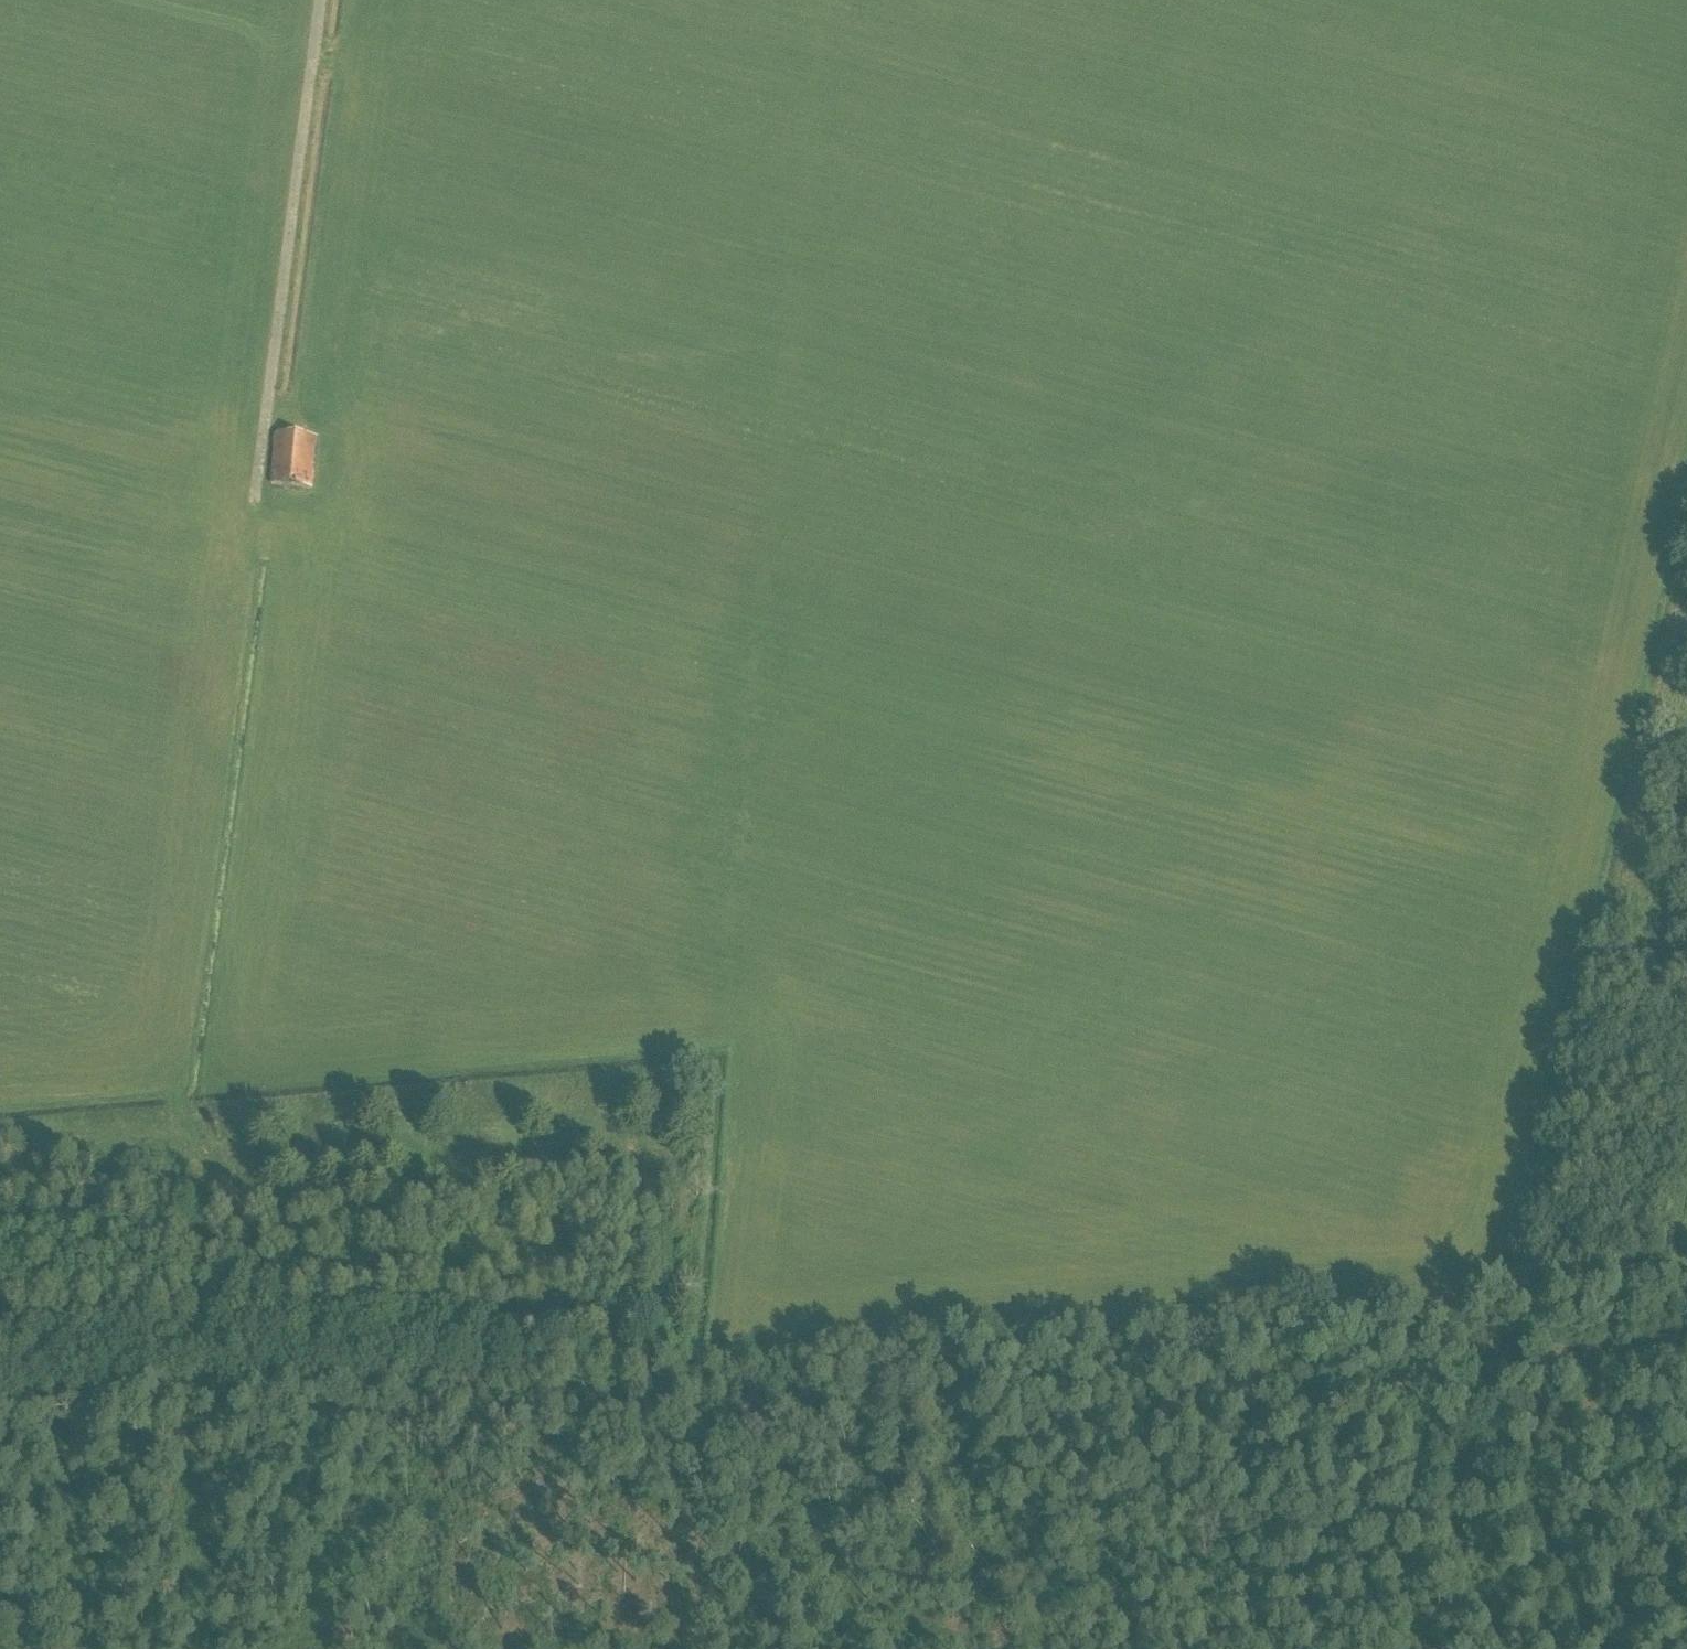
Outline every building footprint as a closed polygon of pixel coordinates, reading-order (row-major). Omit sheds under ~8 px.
[(317,437),(276,433),(271,484),(312,487),(317,437)]
